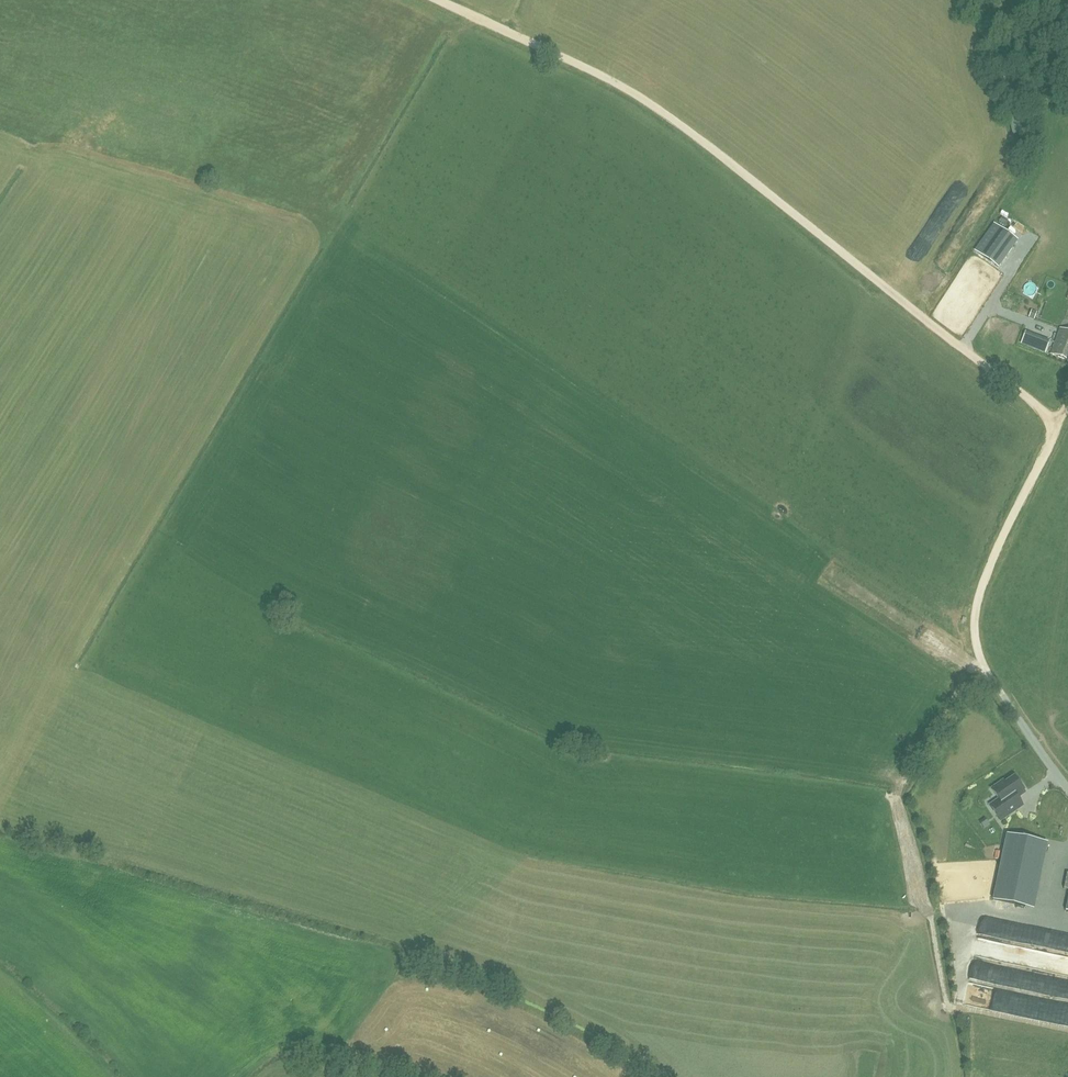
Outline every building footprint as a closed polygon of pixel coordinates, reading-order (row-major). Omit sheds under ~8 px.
[(998,268),(1018,241),(994,224),(975,251),(998,268)] [(1051,335),(1056,324),(1046,320),(1041,331),(1051,335)] [(1060,329),(1050,354),(1067,361),(1067,332),(1060,329)] [(1045,354),(1049,345),(1042,342),(1039,351),(1045,354)] [(990,806),(991,806),(1000,820),(1022,805),(1017,797),(1024,792),(1023,791),(1026,789),(1020,781),(1018,783),(1014,777),(1005,784),(1003,781),(992,789),(999,800),(990,806)] [(1034,910),(1049,845),(1007,835),(992,901),(1034,910)] [(1044,910),(1050,912),(1053,900),(1048,899),(1044,910)]
